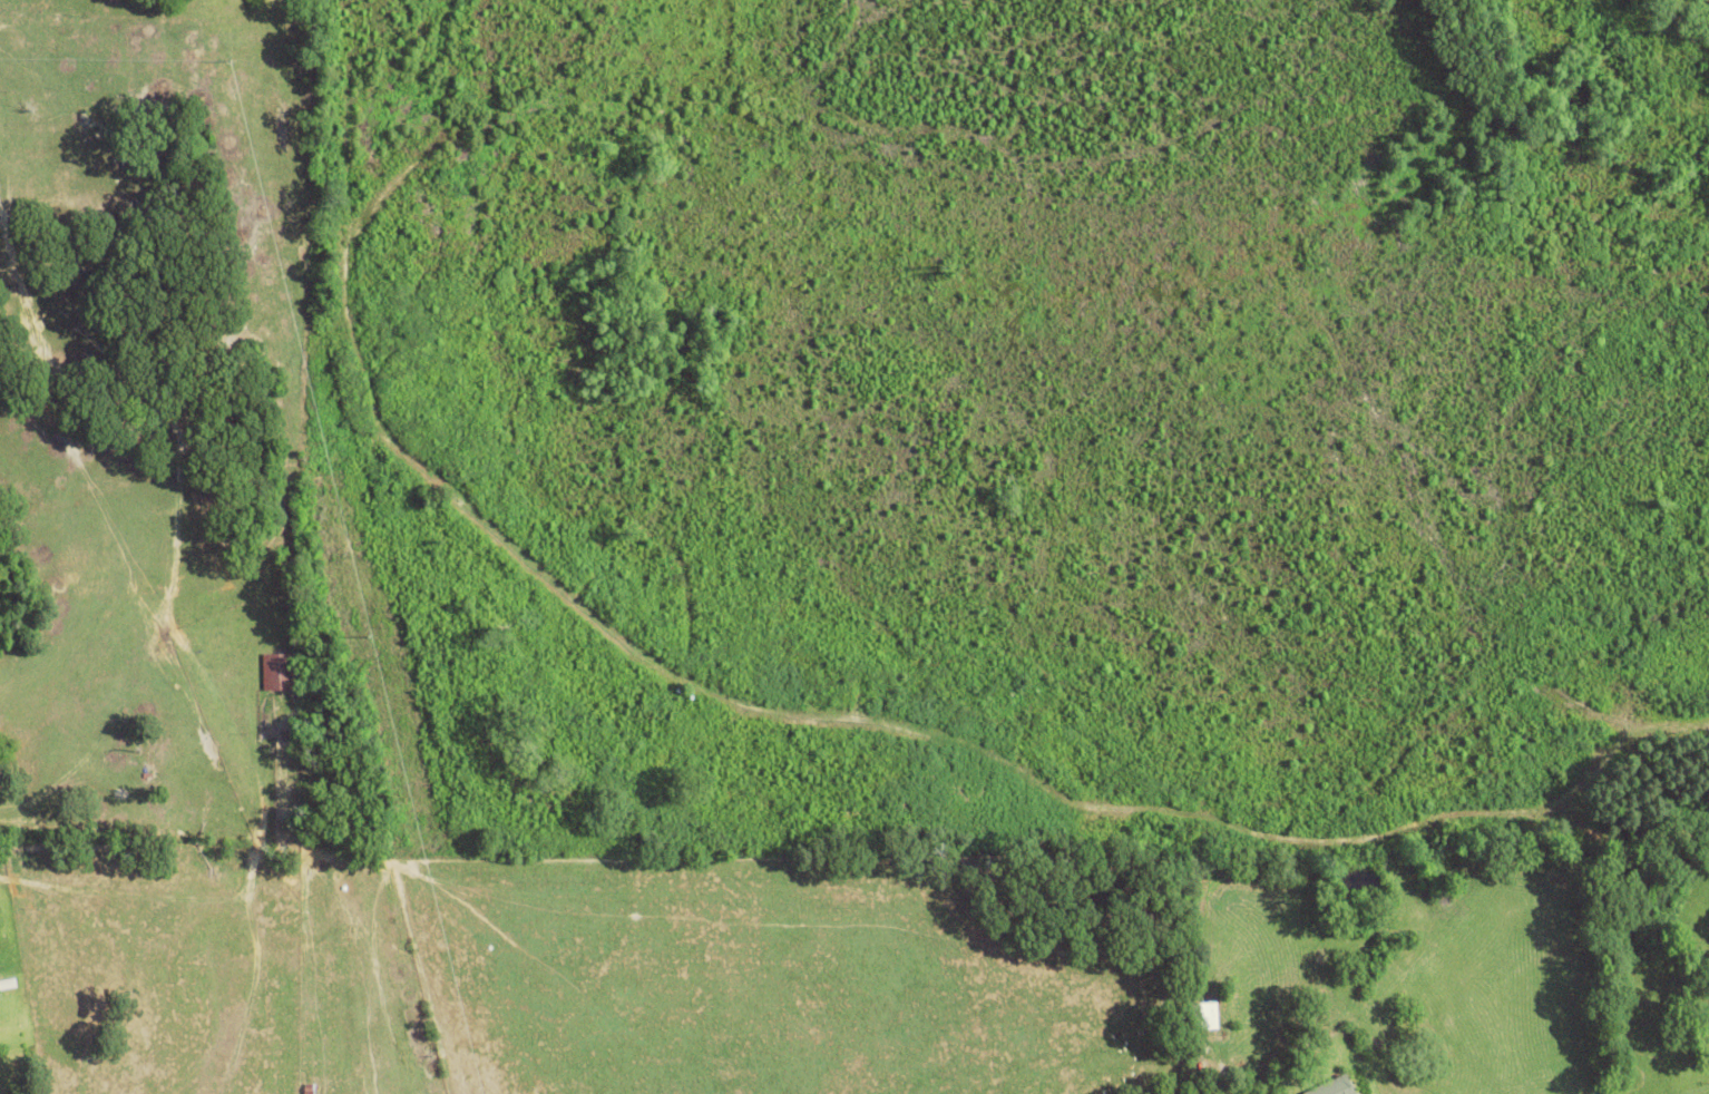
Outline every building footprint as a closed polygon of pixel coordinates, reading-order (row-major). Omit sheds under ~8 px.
[(261,654),(261,690),(293,690),(293,654),(261,654)] [(1215,1029),(1215,1001),(1187,1001),(1187,1029),(1215,1029)] [(1344,1074),(1298,1091),(1300,1093),(1351,1093),(1344,1074)] [(315,1084),(302,1084),(302,1093),(315,1093),(315,1084)]
